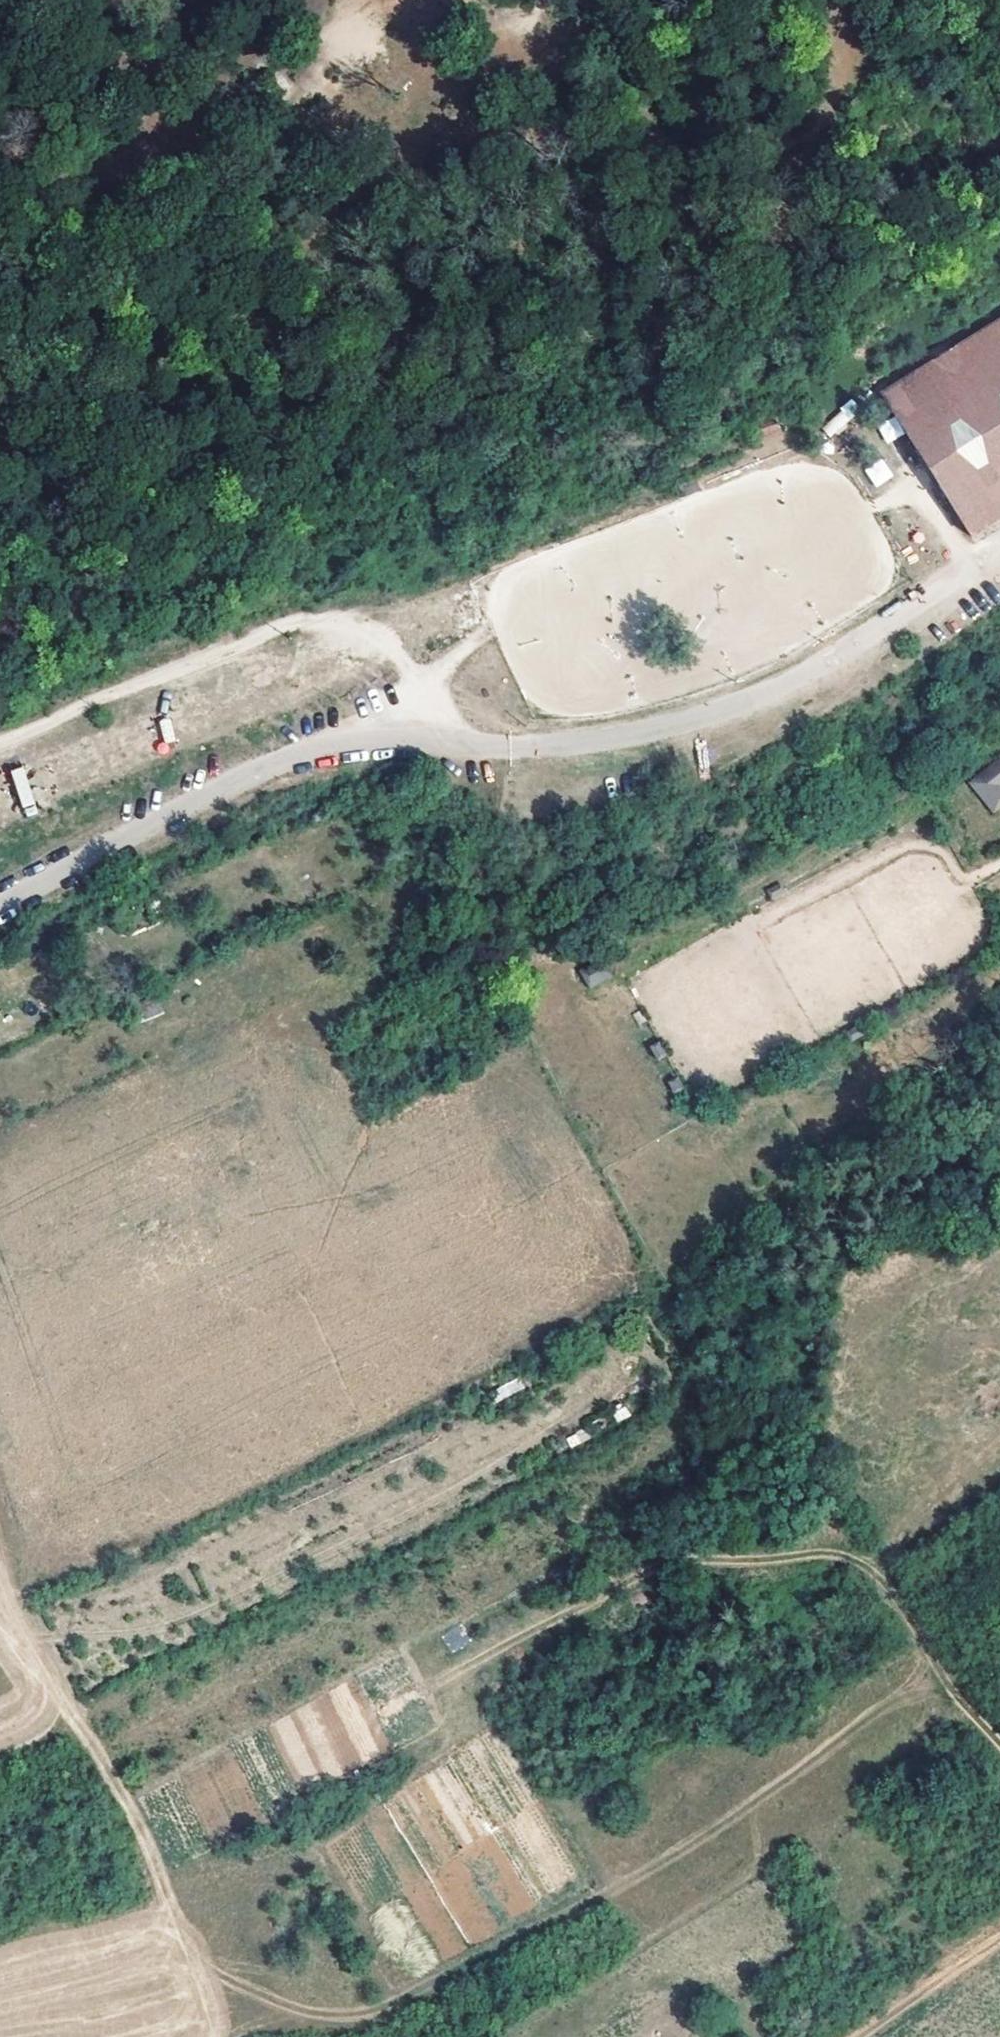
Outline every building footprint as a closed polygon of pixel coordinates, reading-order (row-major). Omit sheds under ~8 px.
[(881,393),(971,537),(999,519),(999,319),(881,393)] [(785,436),(777,414),(761,420),(768,441),(785,436)] [(877,427),(887,443),(905,432),(894,416),(877,427)] [(874,487),(893,477),(883,458),(864,469),(874,487)] [(967,782),(994,813),(999,808),(999,754),(967,782)] [(23,817),(37,814),(25,766),(11,770),(23,817)] [(579,970),(589,988),(611,977),(601,958),(579,970)] [(155,1006),(130,1017),(137,1033),(163,1022),(155,1006)]
